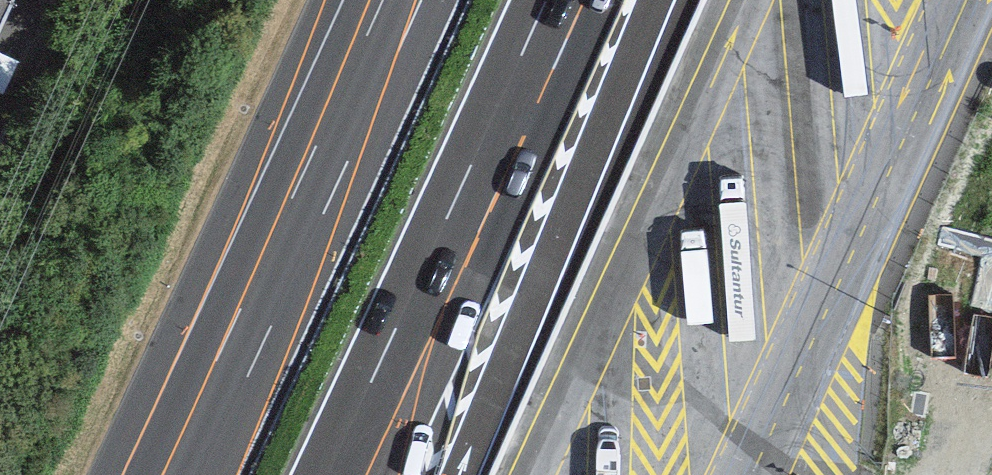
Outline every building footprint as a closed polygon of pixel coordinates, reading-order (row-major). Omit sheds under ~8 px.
[(13,0),(0,0),(0,28),(13,0)]
